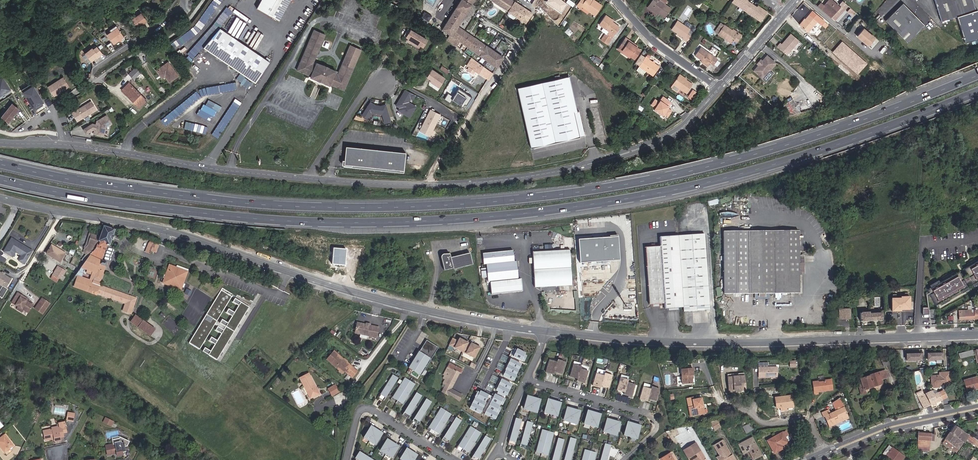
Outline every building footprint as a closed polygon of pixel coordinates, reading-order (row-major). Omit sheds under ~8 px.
[(194,27),(171,43),(175,49),(200,32),(222,0),(212,0),(194,27)] [(289,0),(259,0),(255,8),(277,20),(289,0)] [(480,55),(486,46),(457,26),(474,0),(461,0),(442,29),(457,39),(460,42),(480,55)] [(492,1),(525,22),(531,13),(512,0),(492,0),(492,1)] [(585,0),(580,0),(577,5),(580,7),(581,5),(595,15),(601,6),(595,1),(594,2),(591,0),(585,0)] [(665,17),(671,8),(659,0),(654,0),(652,2),(656,5),(653,9),(659,13),(665,17)] [(759,23),(766,14),(759,9),(757,10),(755,9),(751,6),(746,3),(744,1),(744,0),(734,0),(731,4),(759,23)] [(833,15),(839,8),(830,0),(828,0),(822,6),(820,9),(834,21),(837,18),(833,15)] [(977,4),(975,0),(935,0),(943,18),(977,4)] [(659,13),(653,9),(656,5),(652,2),(648,8),(658,15),(659,13)] [(887,23),(911,43),(927,24),(905,5),(902,6),(887,23)] [(855,11),(848,6),(837,22),(844,27),(855,11)] [(429,20),(433,14),(427,11),(424,16),(429,20)] [(812,11),(800,26),(808,32),(817,21),(825,27),(828,24),(812,11)] [(147,22),(141,13),(132,19),(139,28),(147,22)] [(611,38),(611,39),(619,27),(612,22),(613,20),(605,15),(599,24),(608,31),(606,34),(605,34),(600,40),(606,45),(611,38)] [(677,32),(684,36),(682,38),(686,41),(690,35),(687,33),(690,29),(677,20),(671,29),(677,33),(677,32)] [(731,30),(724,25),(723,26),(718,33),(718,34),(731,43),(734,40),(737,42),(742,35),(736,31),(735,32),(731,30)] [(121,39),(124,37),(117,28),(112,31),(107,35),(114,45),(119,41),(121,39)] [(254,83),(268,62),(218,28),(202,47),(254,83)] [(877,38),(865,28),(858,36),(870,46),(877,38)] [(329,83),(344,89),(360,49),(349,44),(337,72),(335,71),(335,69),(328,66),(329,65),(323,63),(323,64),(316,61),(315,63),(312,62),(324,34),(313,29),(296,70),(310,75),(310,77),(317,80),(322,82),(329,85),(329,83)] [(421,47),(426,41),(407,29),(403,35),(408,38),(419,45),(421,47)] [(798,41),(790,34),(785,39),(786,40),(784,43),(783,42),(781,45),(779,43),(777,47),(786,55),(798,41)] [(417,47),(419,45),(408,38),(406,40),(417,47)] [(621,51),(622,50),(630,56),(634,59),(640,50),(636,47),(628,41),(629,40),(625,38),(617,49),(621,51)] [(867,63),(842,41),(832,52),(857,74),(867,63)] [(497,66),(503,57),(486,46),(480,55),(497,66)] [(93,50),(92,48),(85,53),(88,57),(91,61),(102,53),(97,47),(93,50)] [(694,55),(701,60),(708,65),(710,63),(713,65),(717,59),(700,47),(694,55)] [(96,59),(103,54),(102,53),(91,61),(91,62),(96,58),(96,59)] [(652,76),(658,67),(645,57),(644,58),(640,55),(635,63),(639,65),(638,66),(645,71),(652,76)] [(591,60),(594,63),(597,66),(602,58),(600,56),(597,59),(596,58),(594,59),(592,58),(591,60)] [(761,78),(775,63),(766,56),(761,61),(762,62),(759,66),(758,65),(753,71),(761,78)] [(473,73),(474,71),(488,80),(488,79),(493,73),(473,59),(471,57),(466,65),(468,66),(466,69),(473,73)] [(160,76),(163,74),(165,76),(169,82),(177,76),(168,62),(157,71),(160,76)] [(642,75),(645,71),(638,66),(635,70),(642,75)] [(134,79),(141,72),(136,67),(129,74),(134,79)] [(447,77),(432,68),(427,77),(432,80),(430,83),(440,89),(447,77)] [(553,80),(517,88),(530,148),(579,137),(584,135),(578,111),(574,112),(566,78),(560,79),(559,75),(552,76),(553,80)] [(238,76),(233,83),(236,85),(237,83),(239,84),(242,79),(238,76)] [(686,79),(685,80),(678,76),(673,83),(670,88),(676,92),(679,87),(687,93),(693,84),(686,79)] [(53,96),(69,86),(63,77),(47,86),(53,96)] [(139,108),(146,100),(129,83),(122,90),(139,108)] [(416,95),(405,89),(395,106),(400,109),(398,111),(410,118),(417,106),(411,102),(416,95)] [(27,99),(29,97),(22,91),(20,93),(27,99)] [(655,107),(654,109),(662,115),(663,113),(667,116),(670,111),(666,108),(670,103),(662,97),(658,102),(655,100),(651,105),(655,107)] [(96,109),(91,100),(71,112),(77,121),(96,109)] [(391,122),(386,104),(381,106),(376,105),(371,102),(362,115),(368,119),(372,113),(382,115),(385,124),(391,122)] [(203,103),(197,114),(210,121),(216,111),(203,103)] [(212,135),(218,138),(237,107),(231,103),(212,135)] [(9,122),(19,110),(12,104),(2,117),(9,122)] [(442,114),(431,109),(420,131),(431,136),(442,114)] [(94,133),(103,135),(105,126),(111,123),(106,115),(97,120),(96,124),(92,123),(83,128),(86,133),(93,128),(95,129),(94,133)] [(184,128),(205,134),(207,126),(186,121),(184,128)] [(343,166),(403,173),(405,153),(346,146),(343,166)] [(86,273),(95,276),(93,281),(99,284),(106,263),(101,261),(106,245),(109,246),(111,240),(112,241),(114,236),(113,236),(115,230),(104,226),(100,237),(98,241),(97,244),(96,245),(95,247),(90,254),(86,260),(80,268),(84,270),(87,271),(86,273)] [(723,294),(799,293),(799,275),(799,255),(798,231),(723,231),(723,294)] [(86,237),(90,239),(88,245),(83,251),(90,254),(95,247),(96,245),(97,244),(98,241),(100,237),(92,234),(88,233),(86,237)] [(683,312),(710,310),(705,234),(659,237),(660,246),(664,304),(664,309),(683,307),(683,312)] [(578,239),(580,263),(620,260),(618,236),(578,239)] [(32,251),(12,238),(10,240),(31,252),(32,251)] [(23,264),(31,252),(10,240),(3,252),(12,257),(15,252),(21,256),(18,261),(23,264)] [(152,242),(151,244),(149,243),(145,252),(149,253),(150,251),(156,253),(159,244),(152,242)] [(645,247),(649,305),(664,304),(660,246),(645,247)] [(58,250),(57,251),(50,247),(46,254),(59,263),(65,254),(58,250)] [(346,249),(333,248),(332,264),(345,265),(346,249)] [(533,252),(534,270),(534,287),(572,285),(570,250),(533,252)] [(488,282),(518,279),(517,261),(514,262),(513,251),(482,254),(484,265),(486,264),(488,282)] [(453,271),(473,265),(469,253),(449,259),(448,255),(440,258),(439,259),(439,260),(442,268),(443,267),(446,272),(453,270),(453,271)] [(976,262),(967,267),(963,269),(967,275),(962,278),(959,272),(955,274),(943,280),(939,283),(930,287),(927,289),(936,306),(940,304),(948,299),(961,292),(968,288),(965,284),(970,281),(972,285),(977,283),(977,282),(977,261),(976,262)] [(177,284),(177,285),(181,286),(186,271),(169,266),(163,282),(173,285),(174,282),(177,284)] [(56,282),(58,279),(64,270),(60,267),(55,277),(52,275),(50,277),(51,278),(51,279),(56,282)] [(80,269),(76,274),(75,275),(78,276),(75,286),(125,304),(123,312),(130,314),(136,299),(98,286),(99,284),(93,281),(81,277),(84,270),(80,268),(80,269)] [(943,280),(955,274),(953,272),(942,278),(943,280)] [(11,280),(0,274),(0,286),(5,289),(11,280)] [(199,349),(231,296),(220,290),(188,342),(199,349)] [(26,300),(22,298),(23,297),(17,293),(11,303),(18,307),(17,309),(21,312),(23,310),(28,312),(33,304),(26,300)] [(900,299),(891,299),(891,312),(896,311),(896,313),(900,313),(900,311),(904,311),(904,310),(909,310),(909,297),(900,298),(900,299)] [(49,303),(42,298),(35,309),(42,314),(49,303)] [(233,332),(249,307),(234,298),(232,302),(238,305),(233,312),(228,308),(225,312),(231,316),(227,323),(221,319),(219,323),(233,332)] [(849,319),(849,310),(839,310),(839,319),(849,319)] [(955,311),(956,319),(974,319),(974,310),(955,311)] [(860,313),(860,321),(869,321),(869,312),(860,313)] [(882,313),(869,314),(869,312),(869,321),(882,320),(882,313)] [(131,323),(138,328),(143,320),(136,315),(131,323)] [(150,336),(155,329),(143,320),(138,328),(150,336)] [(233,332),(219,323),(217,326),(231,335),(233,332)] [(357,323),(355,333),(362,334),(367,325),(357,323)] [(378,327),(367,325),(362,334),(376,337),(378,327)] [(216,360),(231,335),(217,326),(215,330),(220,333),(216,340),(210,337),(208,340),(214,344),(210,351),(204,347),(202,351),(216,360)] [(469,343),(460,339),(455,348),(465,353),(469,343)] [(431,360),(438,348),(426,340),(415,359),(418,361),(417,364),(413,361),(409,368),(419,374),(429,359),(431,360)] [(481,348),(472,343),(466,353),(476,358),(481,348)] [(525,353),(516,349),(513,356),(522,361),(525,353)] [(973,350),(958,352),(959,358),(974,355),(973,350)] [(348,373),(349,372),(352,376),(356,371),(352,368),(344,360),(338,355),(334,352),(327,360),(331,363),(337,369),(340,370),(344,372),(345,371),(348,373)] [(500,360),(505,363),(508,357),(502,355),(500,360)] [(977,368),(973,355),(960,359),(964,372),(977,368)] [(890,364),(888,358),(881,360),(883,366),(890,364)] [(421,375),(431,360),(429,359),(419,374),(421,375)] [(521,364),(511,359),(505,370),(506,370),(503,376),(513,381),(516,375),(515,375),(521,364)] [(554,372),(562,374),(566,362),(558,360),(557,363),(549,360),(545,372),(553,375),(554,372)] [(577,381),(585,384),(588,372),(580,369),(581,367),(579,366),(579,363),(574,362),(573,365),(570,377),(578,379),(577,381)] [(462,370),(449,363),(443,375),(444,376),(443,378),(445,379),(443,384),(445,385),(441,392),(447,395),(448,393),(460,399),(463,394),(451,387),(459,372),(460,373),(462,370)] [(496,369),(501,371),(504,366),(498,363),(496,369)] [(778,376),(777,366),(758,367),(759,377),(771,376),(778,376)] [(681,369),(681,376),(682,384),(693,383),(693,375),(694,375),(693,368),(681,369)] [(862,384),(859,386),(861,395),(866,393),(864,389),(881,384),(880,380),(887,378),(885,371),(869,376),(870,377),(860,380),(862,384)] [(931,385),(932,385),(932,388),(940,387),(940,384),(950,384),(949,372),(939,373),(939,376),(931,376),(931,385)] [(319,394),(308,373),(300,377),(310,398),(319,394)] [(601,386),(609,388),(613,376),(605,374),(604,376),(596,374),(592,386),(601,388),(601,386)] [(489,381),(495,384),(498,378),(492,375),(489,381)] [(398,378),(393,376),(381,394),(386,397),(398,378)] [(729,391),(746,390),(745,376),(728,377),(729,391)] [(976,377),(964,381),(967,392),(977,389),(977,384),(976,377)] [(624,395),(632,397),(635,385),(627,383),(628,380),(620,378),(617,390),(625,392),(624,395)] [(391,400),(396,403),(398,400),(402,403),(414,384),(405,379),(391,400)] [(511,384),(501,379),(496,390),(504,395),(505,395),(511,384)] [(831,379),(826,380),(817,381),(812,381),(814,395),(819,394),(819,392),(833,390),(831,379)] [(494,386),(488,383),(485,389),(491,392),(494,386)] [(339,392),(335,386),(328,389),(332,396),(339,392)] [(648,399),(656,401),(660,390),(652,387),(651,390),(643,387),(640,399),(648,402),(648,399)] [(490,395),(480,390),(479,392),(477,391),(474,397),(476,398),(471,408),(480,413),(490,395)] [(932,404),(935,403),(942,400),(938,393),(933,395),(931,391),(923,395),(922,392),(917,395),(923,408),(932,404)] [(421,396),(416,393),(404,412),(409,415),(421,396)] [(504,399),(494,393),(484,413),(493,418),(504,399)] [(779,405),(780,408),(780,409),(787,408),(793,407),(792,395),(775,397),(776,406),(779,405)] [(524,407),(537,411),(540,400),(527,396),(524,407)] [(704,406),(703,407),(701,397),(692,399),(691,397),(687,398),(687,399),(688,404),(690,416),(705,413),(704,406)] [(841,417),(842,419),(848,417),(839,398),(832,403),(836,411),(830,414),(829,410),(821,413),(823,417),(824,417),(829,427),(836,424),(834,420),(841,417)] [(431,402),(426,399),(414,418),(419,421),(431,402)] [(545,410),(557,414),(561,403),(548,400),(545,410)] [(577,422),(580,411),(567,408),(564,419),(577,422)] [(427,431),(432,433),(434,430),(438,433),(450,414),(441,409),(427,431)] [(585,422),(597,426),(600,415),(588,411),(585,422)] [(104,422),(111,426),(113,421),(106,418),(104,422)] [(460,421),(455,418),(444,437),(448,440),(460,421)] [(515,442),(521,420),(515,419),(509,440),(515,442)] [(604,430),(617,434),(620,423),(607,419),(604,430)] [(709,422),(715,430),(721,427),(717,420),(709,422)] [(65,421),(58,422),(59,428),(62,427),(63,433),(67,432),(65,421)] [(520,443),(526,445),(532,424),(527,422),(520,443)] [(624,433),(637,437),(640,426),(628,422),(624,433)] [(746,433),(753,429),(749,424),(743,427),(746,433)] [(974,442),(975,439),(954,425),(949,433),(957,438),(963,442),(965,443),(966,442),(964,441),(965,439),(967,437),(974,442)] [(63,433),(62,427),(59,428),(58,428),(58,426),(52,428),(52,429),(43,431),(46,440),(54,439),(55,442),(61,440),(60,437),(64,437),(63,433)] [(365,436),(376,443),(382,433),(371,426),(365,436)] [(470,427),(458,446),(463,449),(468,452),(479,433),(470,427)] [(553,434),(542,431),(536,452),(542,453),(547,455),(553,434)] [(787,443),(784,437),(782,433),(767,441),(774,453),(782,449),(781,446),(782,445),(787,443)] [(963,442),(957,438),(949,433),(944,439),(958,449),(963,442)] [(4,435),(0,438),(0,447),(4,452),(13,446),(4,435)] [(489,439),(485,436),(473,455),(478,458),(489,439)] [(570,438),(564,459),(565,459),(570,459),(575,440),(570,438)] [(761,456),(752,438),(738,445),(743,454),(748,451),(753,459),(761,456)] [(563,440),(558,439),(552,459),(558,459),(563,440)] [(942,443),(956,453),(958,449),(944,439),(942,443)] [(392,456),(398,447),(387,440),(381,450),(392,456)] [(114,442),(115,444),(106,446),(108,455),(117,453),(117,456),(123,455),(122,452),(126,451),(124,442),(120,443),(120,441),(114,442)] [(731,459),(735,459),(732,455),(731,455),(722,441),(714,446),(720,456),(716,458),(718,459),(730,459),(731,459)] [(697,442),(683,450),(689,459),(708,459),(697,442)] [(610,446),(605,444),(600,459),(606,459),(610,446)] [(889,446),(883,454),(891,459),(901,459),(904,457),(889,446)] [(406,449),(400,458),(403,459),(413,459),(416,455),(406,449)] [(596,454),(585,450),(582,459),(594,459),(596,454)] [(359,451),(355,457),(360,459),(373,459),(359,451)] [(677,459),(672,451),(670,453),(661,458),(662,459),(677,459)]
